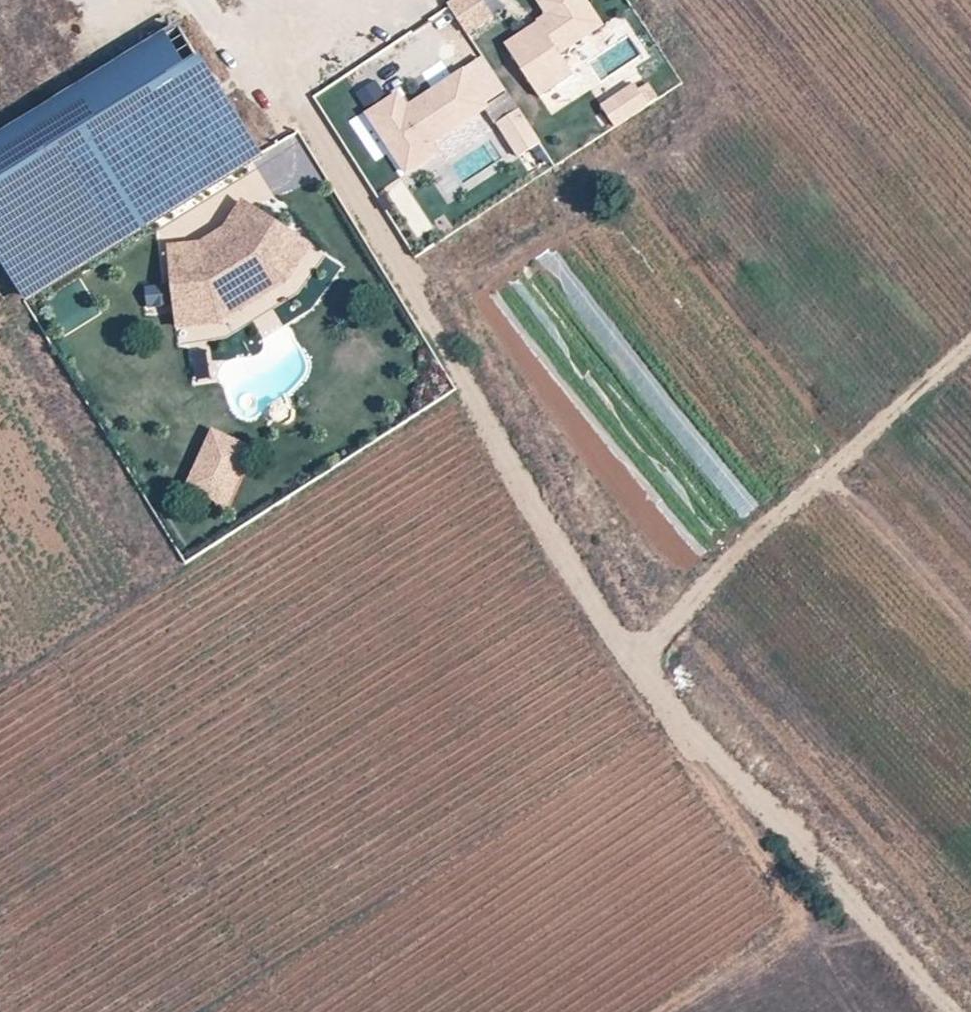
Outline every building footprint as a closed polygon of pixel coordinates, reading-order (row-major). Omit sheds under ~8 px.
[(449,2),(468,32),(493,16),(483,0),(451,0),(449,2)] [(504,42),(541,96),(575,73),(560,51),(602,23),(586,0),(539,0),(548,13),(504,42)] [(0,146),(0,248),(28,293),(250,158),(176,38),(0,146)] [(398,93),(369,113),(408,171),(437,151),(431,142),(487,105),(463,69),(407,107),(398,93)] [(635,82),(602,105),(615,124),(648,102),(635,82)] [(527,120),(518,107),(498,121),(506,134),(527,120)] [(372,161),(386,153),(364,110),(349,118),(372,161)] [(541,141),(527,120),(506,134),(520,155),(541,141)] [(322,177),(305,141),(258,164),(275,200),(322,177)] [(176,248),(176,255),(209,253),(237,236),(254,208),(248,204),(231,230),(206,246),(176,248)] [(298,237),(254,208),(237,236),(209,253),(176,255),(180,307),(216,305),(278,268),(298,237)] [(216,305),(180,307),(181,327),(222,325),(293,283),(315,248),(298,237),(278,268),(216,305)] [(255,449),(213,429),(186,486),(228,506),(255,449)]
